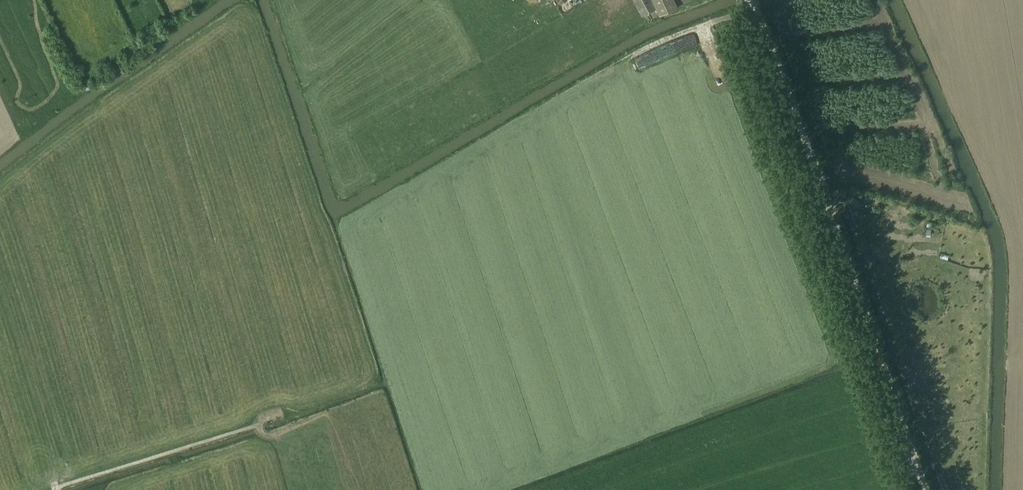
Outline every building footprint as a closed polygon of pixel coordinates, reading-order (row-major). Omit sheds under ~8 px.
[(642,16),(656,8),(659,15),(693,0),(634,0),(642,16)] [(704,47),(714,44),(710,29),(699,32),(704,47)] [(694,35),(655,50),(658,57),(653,59),(654,62),(698,45),(694,35)]
